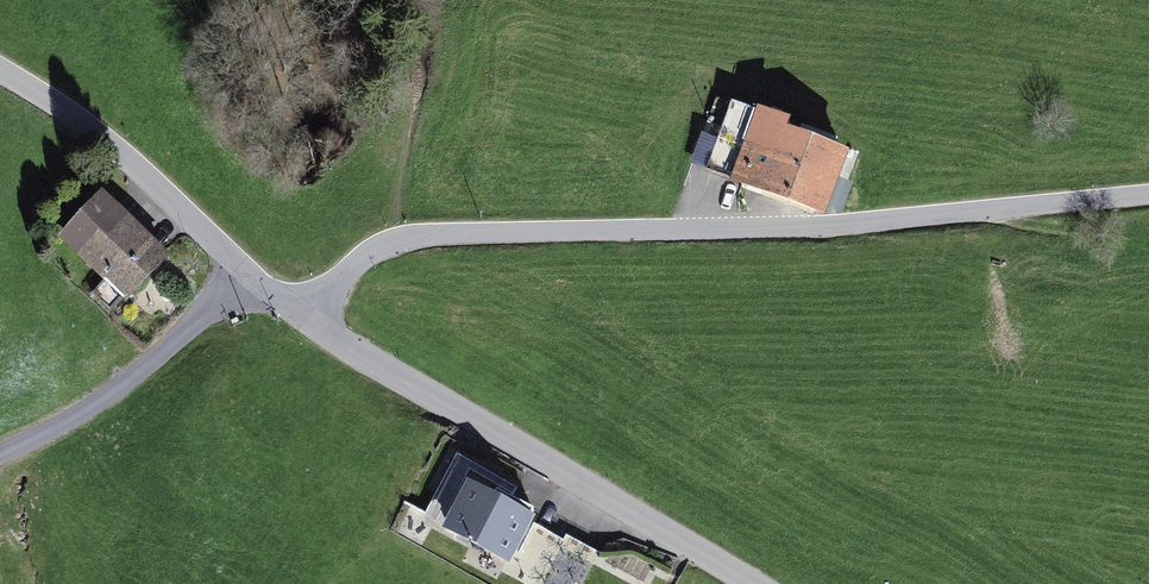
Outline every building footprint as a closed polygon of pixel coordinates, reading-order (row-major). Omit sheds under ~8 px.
[(835,150),(759,113),(735,162),(811,199),(835,150)] [(177,268),(114,205),(70,248),(133,312),(177,268)] [(538,513),(457,470),(429,521),(510,565),(538,513)]
